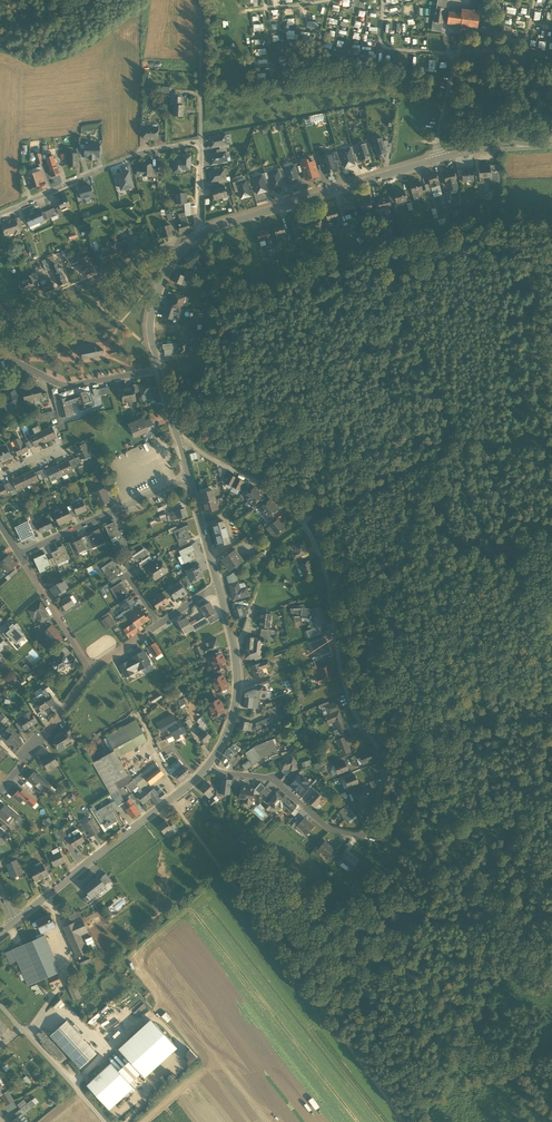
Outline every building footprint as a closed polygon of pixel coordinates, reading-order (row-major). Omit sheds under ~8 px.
[(435,13),(435,14),(434,22),(437,23),(441,23),(442,23),(445,0),(437,0),(435,13)] [(514,15),(516,8),(507,7),(506,13),(514,15)] [(463,9),(463,14),(458,13),(449,12),(447,24),(461,26),(472,27),(476,28),(477,28),(479,11),(475,11),(471,10),(463,9)] [(340,25),(347,27),(350,21),(343,18),(340,25)] [(442,23),(441,23),(440,31),(432,30),(433,22),(434,22),(432,21),(431,31),(441,32),(442,24),(442,23)] [(432,30),(440,31),(441,23),(437,23),(434,22),(433,22),(432,30)] [(286,39),(298,39),(298,34),(294,34),(295,31),(286,31),(286,39)] [(367,38),(367,35),(363,34),(363,41),(365,41),(365,44),(371,45),(372,38),(367,38)] [(427,71),(435,71),(435,60),(429,60),(429,68),(427,68),(427,71)] [(174,116),(183,117),(183,106),(181,106),(174,105),(174,116)] [(307,126),(314,124),(311,117),(305,119),(307,126)] [(148,139),(157,140),(158,129),(151,129),(151,128),(145,128),(144,134),(144,139),(146,139),(148,139)] [(209,138),(211,148),(219,146),(227,145),(225,135),(209,138)] [(382,138),(372,141),(376,156),(387,153),(383,141),(382,138)] [(388,140),(383,141),(387,153),(387,154),(391,153),(392,143),(389,144),(388,140)] [(90,160),(94,160),(94,158),(99,158),(99,145),(85,144),(85,149),(85,158),(90,158),(90,160)] [(358,153),(360,161),(370,158),(366,144),(356,146),(358,153)] [(340,152),(345,168),(354,165),(352,157),(350,149),(340,152)] [(209,155),(211,165),(227,162),(225,152),(217,153),(209,155)] [(323,171),(324,174),(330,172),(330,171),(332,170),(338,169),(336,162),(334,154),(333,154),(328,156),(326,157),(325,155),(319,157),(321,165),(323,171)] [(174,173),(181,173),(181,170),(190,170),(190,156),(182,156),(182,157),(181,157),(181,161),(182,161),(182,162),(174,162),(174,173)] [(45,159),(49,169),(56,167),(55,163),(54,159),(53,157),(52,157),(46,159),(45,159)] [(303,172),(306,179),(318,176),(314,162),(308,164),(307,161),(301,163),(301,165),(303,172)] [(142,168),(142,169),(142,172),(141,172),(141,175),(142,175),(142,176),(148,176),(148,175),(152,175),(152,176),(152,167),(152,165),(143,164),(143,168),(142,168)] [(483,182),(484,182),(499,181),(498,165),(486,166),(479,166),(479,178),(481,178),(482,180),(483,180),(483,182)] [(120,185),(121,188),(124,187),(125,189),(133,187),(129,172),(127,166),(122,169),(123,172),(123,173),(121,174),(117,175),(120,185)] [(284,169),(289,184),(299,182),(296,174),(294,166),(293,166),(284,169)] [(57,167),(56,167),(49,169),(51,178),(60,175),(57,167)] [(463,176),(463,182),(467,182),(467,180),(473,180),(472,169),(462,170),(463,176)] [(209,172),(211,182),(218,181),(226,179),(224,170),(209,172)] [(45,184),(41,171),(33,174),(37,187),(45,184)] [(270,178),(273,189),(283,186),(280,179),(278,171),(268,174),(270,178)] [(446,183),(456,180),(454,171),(449,172),(449,173),(444,175),(446,183)] [(37,187),(33,174),(29,175),(25,176),(26,179),(28,184),(29,189),(37,187)] [(430,184),(433,193),(441,191),(440,185),(438,182),(439,182),(436,174),(428,176),(430,183),(430,184)] [(252,179),(257,194),(267,191),(264,184),(262,176),(252,179)] [(239,191),(241,199),(250,196),(246,180),(237,183),(236,183),(239,191)] [(456,182),(456,180),(446,183),(447,186),(451,185),(452,190),(457,188),(458,188),(457,184),(456,182)] [(410,185),(412,194),(413,194),(418,192),(423,191),(420,182),(415,183),(414,182),(411,183),(411,184),(410,185)] [(477,182),(478,199),(485,199),(484,182),(483,182),(480,182),(477,182)] [(424,196),(425,199),(428,198),(427,195),(433,193),(430,184),(430,183),(425,185),(426,190),(423,191),(424,196)] [(93,196),(93,195),(92,192),(90,186),(79,189),(79,191),(81,197),(82,199),(85,198),(85,199),(90,198),(90,197),(93,196)] [(211,190),(214,200),(215,200),(214,200),(227,196),(227,197),(227,196),(224,186),(224,187),(212,190),(211,190)] [(394,194),(396,203),(406,201),(407,201),(406,196),(404,191),(394,194)] [(178,204),(180,205),(182,205),(183,204),(183,203),(184,203),(186,203),(185,194),(175,195),(175,196),(172,196),(173,202),(176,202),(176,204),(178,203),(178,204)] [(377,199),(380,208),(390,205),(388,196),(377,199)] [(61,210),(67,207),(70,206),(67,197),(57,201),(59,207),(61,210)] [(359,203),(362,213),(372,210),(369,200),(359,203)] [(351,213),(352,216),(355,216),(352,205),(343,207),(345,215),(351,213)] [(54,208),(49,210),(51,218),(57,215),(54,208)] [(334,219),(336,226),(340,225),(338,218),(336,208),(332,209),(332,210),(325,212),(327,221),(334,219)] [(25,217),(29,226),(39,222),(39,223),(44,221),(41,213),(40,211),(31,215),(25,217)] [(16,221),(19,231),(23,230),(19,218),(20,218),(19,218),(19,217),(15,219),(15,221),(16,221)] [(177,225),(179,233),(190,230),(188,226),(186,217),(181,218),(183,224),(177,225)] [(309,221),(311,229),(321,226),(319,218),(309,221)] [(4,232),(5,235),(15,233),(15,235),(20,233),(19,231),(16,221),(15,221),(2,225),(3,229),(2,230),(2,232),(4,233),(4,232)] [(160,228),(163,238),(172,235),(170,229),(171,228),(170,225),(165,226),(163,222),(158,224),(159,229),(160,228)] [(291,225),(295,238),(296,238),(296,235),(300,234),(301,236),(306,235),(302,222),(296,224),(295,222),(291,223),(292,225),(291,225)] [(274,228),(278,243),(283,241),(281,236),(286,234),(283,225),(274,228)] [(326,230),(328,237),(335,235),(333,228),(326,230)] [(267,245),(267,246),(271,244),(268,230),(257,232),(258,236),(258,237),(258,238),(259,241),(260,241),(265,240),(267,245)] [(120,238),(123,244),(126,242),(131,240),(129,234),(120,238)] [(227,252),(225,247),(223,239),(215,241),(218,254),(227,252)] [(126,249),(129,256),(138,252),(132,240),(131,240),(126,242),(128,247),(126,249)] [(113,250),(102,253),(105,261),(121,256),(119,250),(117,243),(116,241),(111,243),(113,250)] [(218,254),(215,241),(206,243),(208,251),(209,256),(218,254)] [(106,265),(105,261),(102,253),(102,251),(95,253),(96,256),(97,258),(97,259),(99,265),(100,267),(106,265)] [(196,265),(199,269),(204,265),(201,260),(202,260),(196,252),(190,256),(191,257),(186,260),(190,267),(194,265),(196,265)] [(81,259),(85,267),(90,264),(87,256),(81,259)] [(56,277),(60,276),(57,269),(56,264),(55,264),(51,266),(56,277)] [(93,272),(90,264),(85,267),(81,268),(84,276),(93,272)] [(184,275),(192,278),(194,273),(191,272),(186,270),(184,275)] [(30,278),(32,282),(39,279),(37,273),(29,276),(30,278)] [(182,284),(185,285),(188,278),(176,273),(172,281),(181,285),(182,284)] [(64,274),(63,274),(60,276),(56,277),(59,286),(67,283),(64,274)] [(18,283),(23,294),(35,288),(32,282),(30,278),(18,283)] [(42,286),(45,293),(54,289),(50,280),(47,281),(48,283),(42,286)] [(172,300),(183,304),(185,297),(174,293),(172,300)] [(179,310),(181,311),(183,304),(172,300),(170,307),(179,310)] [(177,316),(179,310),(170,307),(167,306),(164,317),(173,320),(174,315),(177,316)] [(178,348),(179,354),(189,353),(187,342),(178,343),(178,348)] [(178,343),(163,344),(163,349),(164,349),(165,356),(174,355),(173,348),(178,348),(178,343)] [(81,350),(82,359),(86,359),(87,359),(87,358),(89,358),(90,358),(93,357),(93,358),(93,357),(96,357),(97,357),(96,356),(101,355),(101,353),(103,353),(103,352),(104,352),(104,351),(103,351),(103,350),(104,350),(103,349),(102,349),(103,349),(102,348),(102,349),(100,349),(100,346),(95,347),(94,347),(91,348),(88,348),(87,348),(87,349),(85,349),(84,349),(81,350)] [(10,385),(13,388),(21,382),(18,378),(10,385)] [(149,398),(157,396),(155,390),(156,390),(154,385),(153,381),(149,382),(148,381),(144,383),(144,384),(140,385),(143,395),(146,394),(148,395),(148,398),(149,398)] [(24,391),(26,402),(34,400),(41,398),(40,394),(39,387),(24,391)] [(100,395),(100,396),(110,393),(108,387),(99,389),(100,395)] [(122,395),(123,404),(136,401),(135,393),(134,387),(133,387),(121,389),(120,389),(122,395)] [(8,403),(8,404),(15,402),(18,401),(16,390),(5,392),(5,393),(5,394),(5,397),(6,398),(8,403)] [(93,400),(91,396),(88,397),(86,391),(66,398),(66,397),(59,400),(58,394),(52,395),(54,401),(58,401),(62,418),(74,415),(71,403),(77,401),(80,410),(91,407),(89,401),(93,400)] [(41,398),(42,403),(49,401),(47,392),(40,394),(41,398)] [(149,404),(158,402),(157,396),(149,398),(148,398),(147,398),(149,404)] [(54,401),(61,430),(65,429),(62,418),(58,401),(54,401)] [(8,404),(8,403),(4,404),(5,411),(17,408),(15,402),(8,404)] [(55,410),(49,412),(40,414),(41,421),(51,419),(57,418),(55,410)] [(150,419),(146,421),(147,422),(145,423),(143,418),(128,424),(134,437),(146,431),(148,430),(154,428),(154,427),(150,419)] [(42,434),(41,431),(39,426),(32,429),(35,434),(36,433),(37,436),(42,434)] [(155,426),(154,427),(154,428),(148,430),(146,431),(148,436),(158,431),(155,426)] [(41,431),(42,434),(46,441),(51,438),(52,440),(57,437),(55,432),(53,429),(48,431),(47,428),(41,431)] [(46,442),(46,441),(42,434),(37,436),(36,433),(35,434),(30,436),(35,446),(40,443),(41,445),(46,442)] [(14,448),(18,455),(28,451),(27,449),(24,443),(22,444),(19,438),(14,441),(16,447),(14,448)] [(80,456),(81,459),(89,454),(85,444),(76,448),(80,456)] [(6,446),(1,448),(0,449),(0,456),(1,458),(2,458),(4,462),(12,458),(6,446)] [(80,456),(74,459),(76,465),(82,462),(81,459),(80,456)] [(73,466),(70,460),(68,461),(72,469),(77,467),(76,465),(73,466)] [(57,465),(58,466),(61,474),(66,471),(67,474),(73,471),(72,469),(68,461),(63,464),(62,463),(57,465)] [(62,476),(61,474),(58,466),(52,469),(51,468),(46,470),(49,476),(50,479),(55,476),(56,479),(62,476)] [(43,469),(40,470),(44,479),(49,476),(46,470),(44,471),(43,469)] [(39,481),(44,479),(40,470),(35,472),(39,481)] [(22,475),(23,476),(26,483),(31,481),(32,484),(38,481),(34,471),(28,474),(28,473),(22,475)] [(229,485),(232,487),(236,478),(229,475),(225,483),(229,485)] [(27,486),(26,483),(23,476),(17,479),(16,478),(11,480),(12,481),(15,489),(20,486),(21,489),(27,486)] [(236,478),(232,487),(239,490),(240,490),(243,484),(244,482),(236,478)] [(12,481),(7,484),(10,490),(12,495),(17,492),(16,491),(15,489),(12,481)] [(1,495),(2,498),(8,495),(7,491),(4,485),(0,487),(0,495),(1,495)] [(104,489),(107,494),(111,492),(109,485),(103,487),(104,489)] [(199,490),(200,494),(212,491),(211,486),(208,487),(208,488),(199,490)] [(245,496),(248,501),(259,492),(255,487),(249,493),(244,496),(245,496)] [(96,498),(100,506),(110,501),(107,494),(104,489),(94,494),(95,494),(97,498),(96,498)] [(200,494),(202,503),(214,500),(212,491),(200,494)] [(263,497),(259,492),(248,501),(252,505),(252,506),(256,502),(263,497)] [(260,508),(264,513),(274,504),(270,499),(264,505),(260,508)] [(75,508),(78,514),(86,510),(82,500),(77,502),(73,504),(75,508)] [(217,509),(214,500),(202,503),(205,512),(217,509)] [(278,509),(274,504),(264,513),(267,518),(268,518),(272,514),(278,509)] [(54,514),(59,525),(72,519),(72,517),(69,511),(67,508),(61,511),(61,513),(56,515),(55,514),(54,514)] [(185,508),(176,511),(178,519),(187,517),(185,508)] [(168,521),(178,519),(176,511),(169,512),(170,515),(167,516),(168,521)] [(39,529),(41,533),(53,528),(49,519),(37,524),(39,529)] [(264,525),(266,529),(269,527),(273,523),(270,520),(269,521),(266,523),(264,525)] [(269,527),(275,535),(283,529),(277,520),(273,523),(269,527)] [(15,527),(22,541),(27,538),(26,537),(34,533),(31,527),(29,522),(28,522),(21,526),(20,525),(15,527)] [(105,526),(111,539),(120,535),(118,530),(114,522),(105,526)] [(212,525),(218,546),(229,543),(224,522),(212,525)] [(181,542),(187,540),(191,538),(187,531),(189,530),(187,526),(178,530),(174,532),(176,536),(178,535),(181,542)] [(266,529),(273,537),(275,535),(269,527),(266,529)] [(89,540),(92,546),(93,545),(100,542),(100,544),(105,542),(99,529),(94,531),(95,533),(88,536),(90,540),(89,540)] [(69,543),(75,556),(79,554),(79,552),(86,549),(86,548),(84,543),(82,539),(74,542),(74,541),(69,543)] [(296,552),(298,556),(301,555),(308,552),(303,541),(293,545),(296,552)] [(183,555),(186,562),(189,561),(196,558),(193,551),(194,550),(192,545),(179,551),(181,556),(183,555)] [(54,557),(56,562),(57,562),(64,559),(65,561),(69,559),(63,546),(59,548),(59,549),(52,553),(54,557)] [(141,565),(149,560),(149,559),(145,553),(147,552),(144,548),(137,552),(132,556),(135,560),(137,559),(141,565)] [(221,559),(230,571),(235,567),(234,566),(242,561),(234,550),(230,552),(222,558),(221,559)] [(221,556),(222,558),(230,552),(229,550),(221,556)] [(0,555),(4,559),(8,556),(4,551),(0,555)] [(261,553),(255,557),(258,560),(259,561),(264,557),(263,556),(261,553)] [(35,561),(40,573),(46,570),(45,568),(43,566),(49,563),(48,560),(45,554),(40,556),(41,558),(35,561)] [(8,572),(13,567),(16,564),(8,556),(4,559),(0,563),(8,572)] [(307,562),(305,557),(302,558),(296,561),(298,566),(300,565),(300,564),(307,562)] [(140,566),(142,569),(153,561),(151,558),(149,559),(149,560),(141,565),(140,566)] [(110,578),(116,574),(119,572),(114,565),(116,564),(113,560),(102,568),(104,572),(106,571),(110,578)] [(155,564),(153,561),(142,569),(144,572),(148,569),(150,567),(155,564)] [(153,575),(156,579),(167,571),(164,567),(163,568),(158,561),(155,564),(150,567),(154,574),(153,575)] [(303,567),(306,575),(314,571),(309,561),(307,562),(300,564),(300,565),(301,568),(303,567)] [(190,574),(194,581),(203,577),(199,570),(201,569),(199,565),(192,568),(186,571),(188,575),(190,574)] [(8,576),(11,578),(18,572),(15,570),(8,576)] [(60,584),(55,585),(53,587),(50,589),(55,596),(57,594),(65,589),(68,587),(64,581),(60,584)] [(115,592),(122,602),(128,597),(126,594),(128,593),(124,586),(125,585),(123,581),(111,589),(114,593),(115,592)] [(173,595),(175,599),(182,595),(183,596),(187,593),(179,581),(175,584),(176,586),(170,590),(169,588),(168,589),(173,595)] [(245,582),(238,584),(240,592),(246,590),(245,582)] [(229,585),(233,601),(248,597),(246,590),(240,592),(238,584),(238,583),(229,585)] [(114,593),(120,603),(122,602),(115,592),(114,593)] [(151,600),(160,612),(164,609),(163,608),(165,606),(169,603),(167,599),(162,593),(163,595),(157,599),(156,597),(151,600)] [(60,601),(66,610),(72,606),(74,604),(69,596),(60,601)] [(130,596),(128,597),(122,602),(120,603),(125,611),(132,606),(136,604),(130,596)] [(72,606),(74,610),(81,606),(78,601),(74,604),(72,606)] [(31,615),(34,613),(36,616),(38,620),(40,623),(48,618),(42,608),(43,607),(40,602),(28,610),(31,615)] [(205,616),(206,618),(215,613),(216,613),(210,602),(200,608),(205,616)] [(302,617),(302,616),(300,615),(302,607),(305,608),(303,604),(290,609),(295,622),(301,620),(302,617)] [(121,613),(123,616),(134,609),(132,606),(125,611),(121,613)] [(233,609),(236,619),(246,616),(243,606),(238,607),(236,608),(233,609)] [(313,609),(305,608),(302,607),(300,615),(302,616),(309,617),(309,618),(309,619),(311,618),(312,623),(311,623),(313,628),(313,629),(319,626),(322,625),(325,624),(323,618),(321,619),(319,612),(321,612),(322,611),(320,607),(313,609)] [(136,612),(134,609),(123,616),(125,619),(130,616),(131,615),(136,612)] [(134,623),(135,624),(137,627),(140,625),(148,619),(146,615),(144,616),(139,609),(136,612),(131,615),(136,622),(134,623)] [(209,623),(210,624),(219,619),(219,618),(219,619),(215,613),(206,618),(209,623)] [(259,626),(264,627),(264,626),(268,626),(268,623),(269,623),(270,614),(261,613),(260,614),(261,614),(260,621),(259,620),(259,626)] [(101,621),(107,629),(115,624),(109,615),(101,621)] [(197,622),(191,625),(193,630),(195,632),(209,623),(206,618),(205,616),(197,622)] [(185,635),(193,630),(191,625),(189,623),(186,617),(177,622),(185,635)] [(10,638),(13,641),(13,640),(15,643),(23,636),(22,635),(22,634),(19,631),(14,625),(13,624),(9,627),(10,629),(6,633),(8,636),(9,635),(9,636),(9,635),(10,637),(10,638)] [(47,624),(46,625),(41,630),(40,630),(43,634),(44,633),(50,627),(47,624)] [(143,629),(140,625),(137,627),(135,624),(131,626),(130,626),(125,629),(124,631),(128,636),(129,638),(143,629)] [(52,641),(53,640),(58,635),(59,634),(52,626),(50,627),(44,633),(52,641)] [(321,633),(319,626),(313,629),(313,628),(310,629),(313,636),(321,633)] [(10,638),(8,636),(6,633),(5,632),(2,634),(8,640),(10,638)] [(25,637),(22,634),(22,635),(23,636),(15,643),(13,640),(13,641),(17,645),(25,637)] [(62,639),(58,635),(53,640),(56,644),(62,639)] [(3,648),(6,651),(10,648),(0,637),(0,651),(3,648)] [(210,646),(212,650),(220,646),(216,638),(208,642),(210,646)] [(245,649),(247,649),(259,650),(260,639),(259,639),(246,638),(245,649)] [(316,656),(322,654),(331,651),(326,638),(311,644),(316,656)] [(152,652),(155,657),(161,653),(155,643),(149,647),(152,652)] [(258,656),(259,650),(247,649),(246,659),(250,660),(254,658),(258,657),(258,656)] [(127,663),(132,671),(138,668),(139,670),(150,664),(148,662),(149,662),(145,653),(144,654),(143,652),(132,657),(133,659),(127,663)] [(50,663),(57,673),(61,670),(61,671),(63,671),(66,670),(66,667),(70,664),(69,662),(64,654),(50,663)] [(210,659),(213,665),(224,660),(221,654),(214,657),(210,659)] [(70,664),(73,669),(79,665),(75,658),(69,662),(70,664)] [(315,665),(316,668),(325,664),(323,658),(313,661),(315,665)] [(227,666),(224,660),(213,665),(215,671),(220,669),(227,666)] [(268,660),(260,663),(262,669),(270,666),(268,660)] [(120,666),(126,677),(133,673),(132,671),(127,663),(127,662),(120,666)] [(264,676),(262,669),(260,663),(251,666),(255,679),(264,676)] [(317,678),(319,684),(333,678),(329,665),(326,666),(319,669),(322,676),(317,678)] [(211,681),(214,687),(225,681),(223,675),(215,679),(211,681)] [(228,688),(225,681),(214,687),(216,692),(217,693),(221,691),(228,688)] [(49,687),(46,689),(49,694),(50,693),(52,697),(55,695),(49,687)] [(253,690),(252,698),(259,698),(265,699),(265,698),(266,691),(266,688),(259,687),(259,689),(253,688),(253,690)] [(35,693),(39,700),(45,696),(42,691),(40,688),(35,693)] [(49,694),(46,689),(42,691),(45,696),(51,705),(55,702),(52,697),(50,693),(49,694)] [(154,698),(150,700),(152,703),(162,697),(160,694),(154,698)] [(45,696),(39,700),(35,702),(41,711),(51,705),(45,696)] [(258,709),(259,698),(252,698),(244,697),(243,707),(258,709)] [(207,704),(210,711),(222,705),(219,700),(219,699),(217,700),(207,704)] [(273,707),(270,700),(265,702),(266,707),(263,708),(264,710),(273,707)] [(325,707),(328,716),(339,712),(342,710),(338,701),(329,705),(325,707)] [(30,703),(29,704),(36,714),(37,714),(30,703)] [(224,711),(222,705),(210,711),(213,716),(213,717),(217,715),(224,711)] [(266,710),(268,717),(277,713),(275,707),(266,710)] [(19,721),(25,730),(31,726),(34,725),(34,724),(37,722),(31,714),(30,712),(24,715),(25,718),(19,721)] [(345,728),(339,712),(328,716),(325,717),(328,723),(334,720),(338,729),(339,731),(341,730),(345,728)] [(255,727),(256,729),(269,724),(279,720),(277,713),(268,717),(269,719),(254,724),(255,727)] [(4,725),(8,720),(2,714),(0,716),(0,721),(4,725)] [(158,724),(162,732),(164,731),(170,728),(169,727),(175,723),(174,722),(176,721),(172,714),(157,723),(158,724)] [(200,725),(203,727),(208,722),(202,716),(197,722),(200,725)] [(170,728),(172,734),(174,738),(175,739),(180,736),(178,733),(181,732),(184,731),(185,732),(186,732),(180,719),(176,721),(174,722),(175,723),(169,727),(170,728)] [(135,720),(124,726),(131,740),(134,745),(146,740),(135,720)] [(238,729),(246,731),(247,730),(250,731),(250,729),(251,724),(248,723),(248,722),(240,720),(239,725),(238,729)] [(15,724),(21,732),(25,730),(19,721),(15,724)] [(63,732),(66,736),(68,735),(68,736),(74,732),(70,726),(62,731),(63,732)] [(114,749),(131,740),(124,726),(106,736),(114,749)] [(7,741),(15,747),(21,740),(16,736),(17,735),(8,727),(5,731),(8,734),(8,735),(10,736),(8,739),(7,741)] [(196,734),(206,743),(211,736),(205,730),(202,733),(200,730),(196,734)] [(51,739),(54,743),(55,743),(57,746),(60,751),(66,747),(64,744),(71,740),(68,736),(68,735),(66,736),(63,732),(62,732),(51,739)] [(344,737),(343,733),(335,736),(333,737),(335,741),(337,741),(337,740),(344,737)] [(342,750),(344,754),(350,752),(349,749),(350,749),(349,746),(348,746),(345,737),(344,737),(337,740),(337,741),(340,751),(342,750)] [(156,743),(160,750),(163,747),(163,748),(166,745),(167,746),(170,743),(168,741),(166,739),(162,741),(157,743),(156,743)] [(253,747),(253,748),(261,759),(265,757),(264,755),(270,752),(271,755),(277,752),(273,744),(271,745),(270,740),(253,747)] [(230,760),(230,761),(233,756),(240,748),(234,743),(228,751),(227,750),(223,755),(230,760)] [(261,760),(261,759),(253,748),(245,753),(247,756),(248,756),(251,760),(250,761),(242,766),(245,770),(253,765),(261,760)] [(106,755),(120,779),(128,774),(114,750),(106,755)] [(362,764),(373,760),(369,752),(359,756),(360,757),(362,764)] [(45,766),(48,770),(58,764),(51,754),(42,760),(45,766)] [(93,763),(111,794),(118,790),(126,785),(129,783),(126,778),(116,784),(115,782),(120,779),(106,755),(93,763)] [(237,757),(236,758),(232,764),(235,766),(240,759),(237,757)] [(289,768),(291,771),(297,769),(293,757),(279,762),(282,771),(289,768)] [(183,782),(192,773),(179,760),(169,771),(171,774),(173,772),(183,782)] [(310,760),(302,763),(303,768),(312,765),(310,760)] [(334,766),(337,774),(343,772),(348,770),(344,761),(338,764),(334,766)] [(149,783),(151,785),(164,774),(154,762),(132,780),(136,784),(145,777),(149,783)] [(374,769),(375,772),(381,770),(378,762),(368,766),(370,771),(374,769)] [(405,768),(414,777),(418,774),(409,764),(405,768)] [(286,777),(291,771),(289,768),(282,771),(283,774),(286,777)] [(294,775),(297,778),(298,779),(301,775),(303,773),(300,770),(294,775)] [(28,780),(35,786),(40,781),(42,782),(41,784),(44,786),(44,787),(48,783),(40,775),(39,777),(34,773),(28,780)] [(129,774),(128,774),(120,779),(115,782),(116,784),(126,778),(129,783),(126,785),(130,791),(137,785),(136,784),(132,780),(129,774)] [(297,791),(300,793),(307,785),(309,783),(308,781),(301,775),(298,779),(297,778),(290,785),(293,787),(293,788),(296,792),(297,791)] [(344,779),(345,782),(341,784),(343,789),(347,788),(347,787),(353,785),(353,786),(357,784),(358,784),(354,775),(347,778),(344,779)] [(136,784),(137,785),(140,790),(149,783),(145,777),(136,784)] [(307,785),(310,788),(316,781),(313,778),(312,780),(310,778),(308,781),(309,783),(307,785)] [(370,782),(372,788),(379,786),(376,779),(370,782)] [(222,793),(229,794),(231,781),(221,780),(220,789),(220,793),(222,793)] [(200,790),(208,798),(213,794),(210,791),(213,788),(208,782),(200,790)] [(24,783),(22,786),(29,792),(31,790),(24,783)] [(259,795),(261,792),(265,787),(260,783),(255,789),(254,794),(259,795)] [(267,786),(265,787),(261,792),(266,796),(272,790),(267,786)] [(244,802),(248,802),(248,801),(251,801),(252,794),(253,789),(241,787),(240,798),(239,799),(244,800),(244,802)] [(354,800),(355,802),(359,800),(358,800),(364,797),(365,798),(369,796),(365,787),(358,790),(358,791),(355,793),(355,792),(351,793),(354,800)] [(166,795),(163,791),(158,795),(156,792),(153,788),(148,793),(147,793),(150,797),(156,804),(166,796),(166,795)] [(19,789),(13,796),(21,803),(21,802),(25,797),(20,793),(22,791),(19,789)] [(143,803),(150,797),(147,793),(148,793),(145,789),(140,794),(139,793),(136,794),(143,803)] [(36,801),(23,790),(22,791),(20,793),(25,797),(28,800),(26,802),(32,807),(32,806),(36,802),(36,801)] [(111,795),(113,798),(117,805),(118,807),(125,803),(121,795),(118,790),(111,794),(111,795)] [(307,801),(314,807),(318,804),(320,800),(317,797),(320,794),(315,790),(313,794),(307,801)] [(287,809),(291,813),(295,808),(284,798),(284,799),(276,792),(267,803),(275,809),(278,806),(279,807),(283,807),(284,805),(288,809),(287,809)] [(130,799),(132,803),(137,800),(132,794),(128,796),(130,799)] [(196,795),(192,798),(193,799),(197,803),(198,802),(200,800),(196,795)] [(208,803),(212,807),(217,802),(213,798),(208,803)] [(132,818),(139,813),(134,806),(132,803),(130,799),(126,802),(130,808),(126,810),(132,818)] [(201,805),(198,802),(197,803),(193,799),(184,808),(193,817),(196,814),(195,813),(198,810),(199,812),(202,809),(199,806),(201,805)] [(107,823),(108,826),(117,820),(111,811),(115,809),(113,807),(111,803),(97,812),(105,824),(107,823)] [(144,810),(139,803),(134,806),(139,813),(144,810)] [(339,811),(348,821),(355,815),(346,805),(339,811)] [(15,820),(19,816),(10,809),(9,810),(4,806),(0,811),(0,814),(5,819),(6,820),(11,814),(13,816),(12,817),(13,818),(15,820)] [(291,813),(295,817),(299,812),(295,808),(291,813)] [(9,823),(13,818),(12,817),(13,816),(11,814),(6,820),(5,819),(4,819),(8,823),(9,823)] [(357,818),(355,815),(348,821),(350,823),(357,818)] [(82,821),(84,824),(92,819),(90,816),(82,821)] [(298,827),(307,835),(314,827),(304,818),(300,822),(297,826),(298,827)] [(91,836),(100,831),(92,819),(84,824),(88,830),(91,836)] [(291,826),(296,830),(298,827),(297,826),(300,822),(297,819),(291,826)] [(158,827),(164,834),(171,828),(172,828),(170,826),(166,821),(158,827)] [(171,828),(174,833),(179,829),(174,823),(170,826),(172,828),(171,828)] [(61,837),(63,841),(68,838),(63,829),(58,832),(61,837)] [(79,832),(74,836),(68,839),(74,848),(85,841),(79,832)] [(66,846),(63,841),(61,837),(57,839),(62,848),(66,846)] [(322,852),(328,856),(334,849),(325,841),(318,850),(321,852),(322,852)] [(49,857),(54,866),(64,861),(60,852),(49,857)] [(11,857),(13,862),(17,861),(21,859),(18,853),(11,857)] [(347,857),(343,862),(352,869),(358,861),(349,854),(347,857)] [(344,855),(338,863),(341,865),(343,862),(347,857),(344,855)] [(7,865),(12,876),(22,872),(17,861),(13,862),(7,865)] [(42,864),(36,867),(42,878),(48,875),(42,864)] [(36,881),(42,878),(36,867),(30,870),(36,881)] [(102,877),(107,883),(111,880),(106,873),(102,877)] [(102,877),(100,879),(98,877),(84,888),(89,894),(91,897),(97,892),(98,892),(105,886),(105,885),(107,883),(102,877)] [(83,899),(88,904),(94,900),(92,897),(91,898),(91,897),(89,894),(83,899)] [(68,916),(71,924),(82,919),(79,911),(68,916)] [(36,921),(40,931),(49,927),(50,928),(55,926),(50,915),(36,921)] [(64,927),(70,939),(80,935),(81,934),(87,931),(83,922),(82,919),(71,924),(64,927)] [(88,952),(80,936),(80,935),(70,939),(77,957),(88,952)] [(25,944),(41,980),(56,973),(44,945),(48,943),(44,936),(43,936),(37,939),(25,944)] [(25,944),(12,950),(17,961),(28,986),(41,980),(25,944)] [(10,964),(17,961),(12,950),(5,953),(10,964)] [(79,960),(81,965),(91,961),(89,956),(79,960)] [(45,981),(47,986),(59,981),(57,976),(45,981)] [(67,984),(74,1001),(81,998),(74,981),(71,982),(67,984)] [(118,1049),(121,1053),(155,1023),(151,1019),(118,1049)] [(8,1028),(0,1020),(0,1037),(8,1028)] [(50,1036),(80,1069),(97,1053),(66,1021),(50,1036)] [(129,1061),(140,1074),(173,1044),(155,1023),(121,1053),(129,1061)] [(177,1048),(173,1044),(140,1074),(144,1078),(177,1048)] [(171,1070),(178,1077),(197,1056),(188,1047),(171,1065),(173,1067),(171,1070)] [(118,1071),(130,1083),(136,1077),(140,1074),(129,1061),(118,1071)] [(118,1071),(111,1063),(86,1085),(105,1106),(121,1092),(128,1085),(130,1083),(118,1071)] [(141,1082),(136,1077),(130,1083),(134,1088),(141,1082)] [(132,1089),(128,1085),(121,1092),(125,1096),(132,1089)] [(2,1086),(0,1087),(0,1096),(1,1096),(3,1099),(9,1094),(7,1092),(5,1093),(2,1086)] [(125,1096),(121,1092),(105,1106),(109,1110),(125,1096)] [(3,1099),(7,1105),(13,1102),(14,1101),(9,1094),(3,1099)] [(17,1105),(20,1109),(27,1104),(23,1100),(17,1105)] [(31,1100),(27,1103),(31,1109),(36,1105),(35,1105),(34,1103),(31,1100)] [(17,1107),(13,1102),(7,1105),(1,1109),(4,1114),(7,1112),(8,1113),(17,1107)] [(22,1116),(31,1109),(27,1103),(27,1104),(20,1109),(18,1111),(21,1114),(20,1114),(22,1116)]
